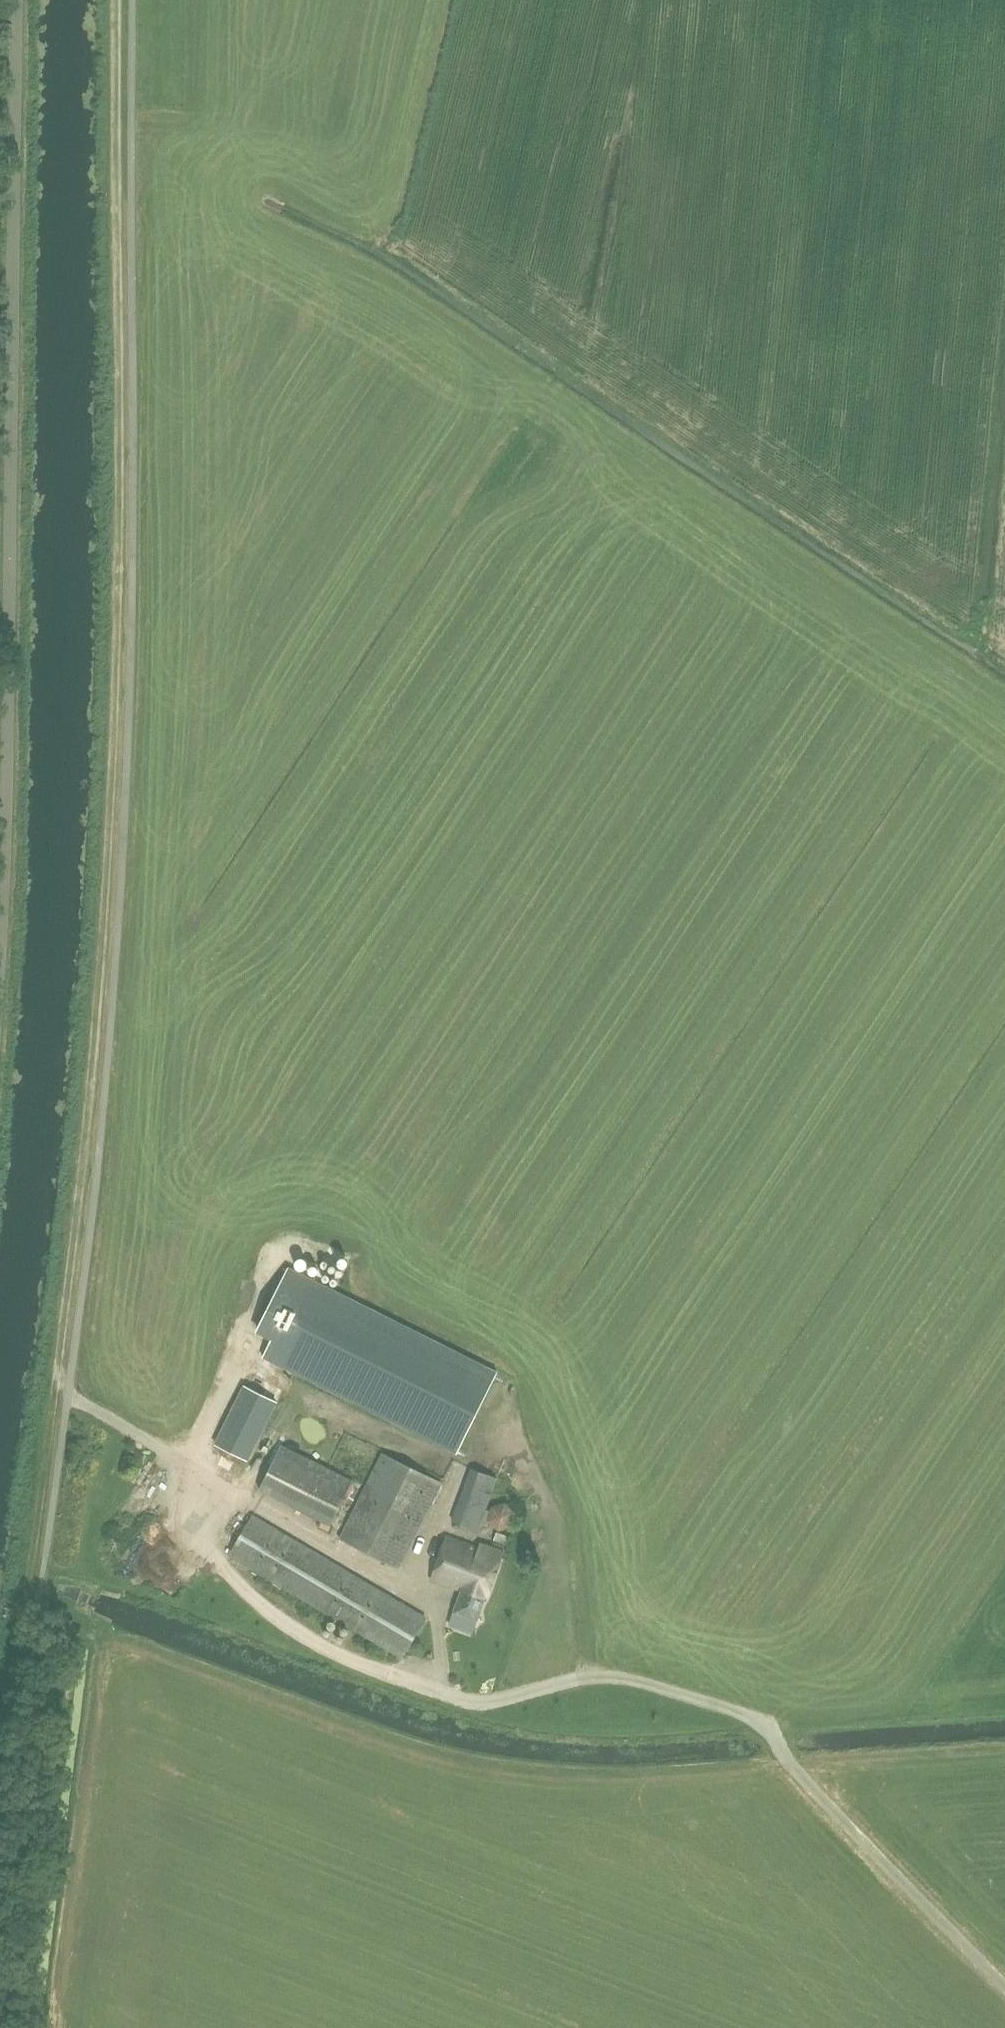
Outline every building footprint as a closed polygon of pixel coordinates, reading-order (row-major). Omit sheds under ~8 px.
[(497,1372),(288,1266),(255,1332),(270,1339),(262,1356),(456,1454),(497,1372)] [(231,1445),(256,1455),(282,1395),(258,1384),(231,1445)] [(281,1445),(259,1489),(330,1525),(353,1481),(281,1445)] [(399,1567),(441,1481),(383,1451),(340,1538),(399,1567)] [(478,1530),(498,1477),(471,1468),(452,1518),(478,1530)] [(500,1498),(495,1517),(509,1521),(515,1502),(500,1498)] [(425,1617),(252,1515),(229,1555),(402,1657),(425,1617)] [(479,1547),(447,1536),(432,1577),(462,1588),(454,1611),(477,1619),(485,1597),(487,1598),(504,1550),(480,1542),(479,1547)]
